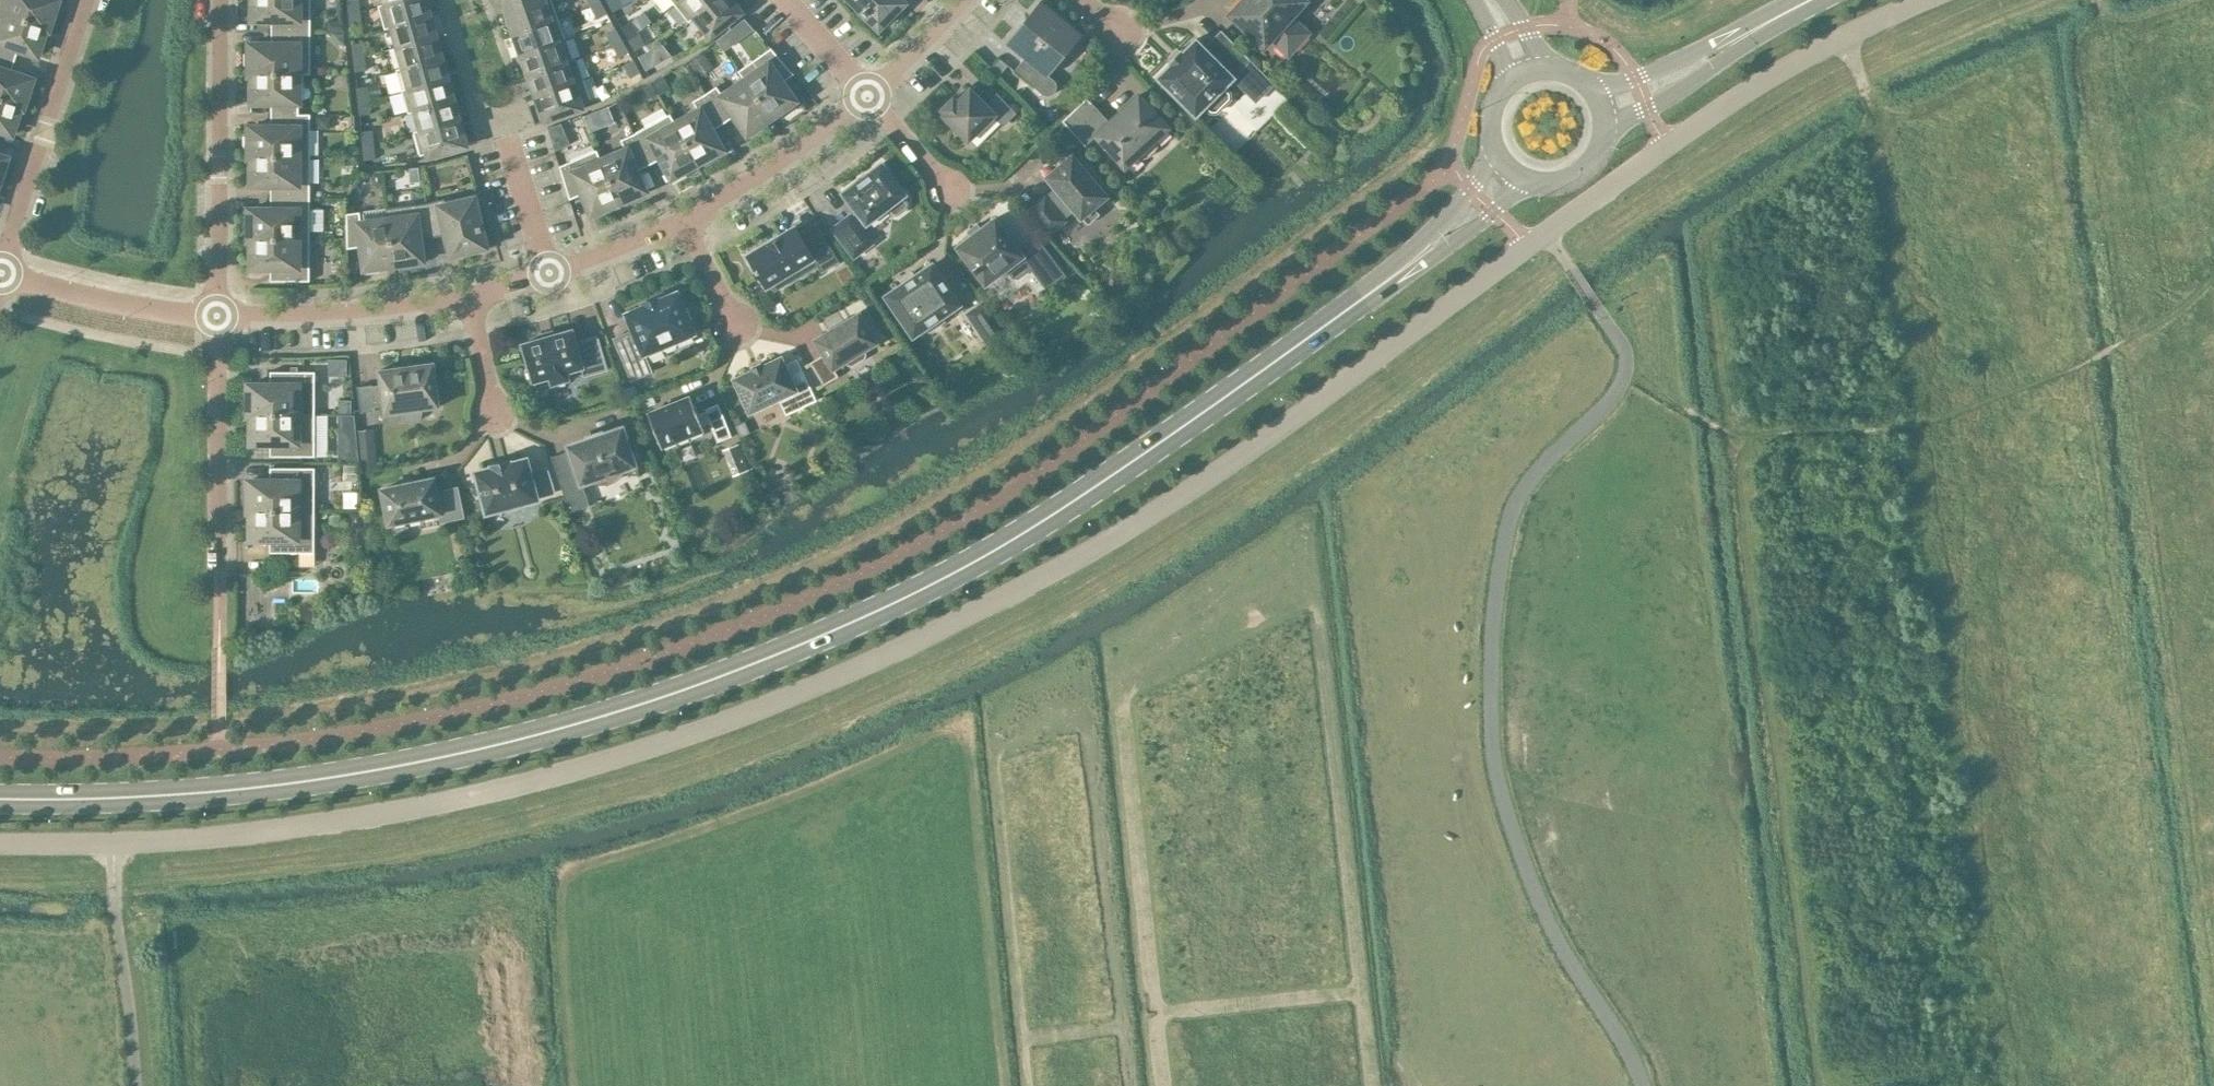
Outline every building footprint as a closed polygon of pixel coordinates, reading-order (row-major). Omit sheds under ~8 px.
[(46,28),(48,22),(50,23),(54,9),(52,9),(54,1),(51,0),(0,0),(0,14),(46,28)] [(311,32),(311,0),(253,0),(253,8),(250,8),(250,21),(260,22),(260,19),(271,19),(271,31),(311,32)] [(360,12),(359,0),(348,0),(349,13),(360,12)] [(429,15),(425,0),(403,0),(378,7),(384,28),(429,15)] [(544,0),(502,0),(507,13),(544,0)] [(558,18),(552,0),(544,0),(507,13),(514,34),(558,18)] [(613,12),(623,6),(619,0),(607,0),(613,12)] [(713,0),(678,0),(673,4),(687,21),(713,0)] [(687,21),(688,22),(695,17),(708,34),(711,32),(713,35),(738,14),(736,11),(738,10),(730,0),(713,0),(687,21)] [(902,4),(903,3),(901,0),(854,0),(864,10),(862,12),(871,21),(870,23),(878,31),(892,18),(890,16),(902,4)] [(1230,14),(1264,45),(1269,40),(1287,56),(1309,33),(1290,16),(1304,1),(1303,0),(1243,0),(1230,14)] [(1045,95),(1050,95),(1054,92),(1056,88),(1056,83),(1053,79),(1048,75),(1081,35),(1040,1),(1006,42),(1024,57),(1013,71),(1041,93),(1045,95)] [(600,2),(591,7),(598,19),(607,14),(600,2)] [(360,12),(349,13),(351,27),(361,26),(360,12)] [(46,28),(0,14),(0,57),(12,61),(16,49),(27,52),(27,55),(36,58),(40,44),(38,44),(43,29),(45,30),(46,28)] [(398,47),(435,36),(429,15),(384,28),(384,29),(392,27),(398,47)] [(521,54),(565,39),(558,18),(514,34),(521,54)] [(744,20),(733,28),(738,35),(746,36),(753,31),(744,20)] [(343,21),(328,21),(328,32),(344,32),(343,21)] [(628,38),(637,33),(631,21),(621,26),(628,38)] [(612,46),(622,40),(615,28),(606,34),(612,46)] [(311,73),(311,32),(271,31),(271,44),(250,44),(250,53),(247,53),(247,67),(250,67),(250,73),(311,73)] [(1205,107),(1210,112),(1217,112),(1230,99),(1230,92),(1224,87),(1233,78),(1242,88),(1259,70),(1220,31),(1204,48),(1195,39),(1181,53),(1180,52),(1178,54),(1179,55),(1172,62),(1171,61),(1169,63),(1170,64),(1156,78),(1195,116),(1205,107)] [(637,33),(628,38),(635,50),(644,45),(637,33)] [(396,70),(441,57),(435,36),(398,47),(404,67),(396,69),(396,70)] [(529,75),(573,59),(565,39),(521,54),(529,75)] [(622,40),(612,46),(619,58),(629,52),(622,40)] [(354,57),(364,56),(363,42),(352,43),(354,57)] [(782,83),(794,74),(771,48),(738,71),(770,117),(782,109),(783,111),(797,101),(792,94),(790,95),(782,83)] [(648,51),(638,56),(645,70),(655,64),(648,51)] [(702,55),(688,64),(696,75),(710,66),(702,55)] [(364,56),(354,57),(355,71),(366,70),(364,56)] [(12,61),(0,57),(0,100),(20,107),(22,100),(24,101),(29,88),(26,87),(29,79),(8,73),(12,61)] [(402,91),(447,78),(441,57),(396,70),(402,91)] [(536,96),(572,83),(566,64),(573,61),(573,59),(529,75),(536,96)] [(998,59),(991,67),(999,74),(1006,65),(998,59)] [(633,60),(623,65),(631,78),(640,73),(633,60)] [(759,125),(770,117),(738,71),(737,71),(744,81),(723,96),(716,86),(705,94),(723,124),(734,116),(743,128),(741,129),(746,136),(760,127),(759,125)] [(271,115),(311,114),(300,114),(300,101),(299,101),(299,74),(311,74),(311,73),(250,73),(250,75),(252,75),(252,90),(250,90),(250,104),(259,104),(259,102),(271,102),(271,115)] [(408,112),(453,99),(447,78),(402,91),(408,112)] [(662,78),(652,83),(659,95),(669,90),(662,78)] [(536,96),(544,118),(546,117),(548,120),(579,109),(578,106),(590,101),(583,79),(572,83),(536,96)] [(651,85),(644,89),(649,99),(657,95),(651,85)] [(358,101),(369,100),(368,86),(357,87),(358,101)] [(985,105),(970,89),(957,102),(953,99),(942,110),(945,113),(943,115),(968,140),(994,115),(1003,124),(1014,113),(996,94),(985,105)] [(711,130),(723,124),(705,94),(692,101),(698,111),(675,124),(670,114),(669,114),(697,163),(709,156),(710,158),(724,150),(720,142),(718,143),(711,130)] [(1061,120),(1084,146),(1095,136),(1124,167),(1138,154),(1141,158),(1140,158),(1141,159),(1146,158),(1148,157),(1151,155),(1153,153),(1155,150),(1156,148),(1158,143),(1157,143),(1154,140),(1168,127),(1138,95),(1109,122),(1086,97),(1061,120)] [(414,133),(458,120),(453,99),(408,112),(408,113),(416,111),(421,129),(413,132),(414,133)] [(20,107),(0,100),(0,130),(2,131),(1,133),(10,136),(14,123),(12,122),(17,107),(19,108),(20,107)] [(369,100),(358,101),(360,115),(370,114),(369,100)] [(250,156),(311,156),(311,114),(271,115),(271,127),(250,127),(250,135),(247,135),(247,149),(250,149),(250,156)] [(684,170),(697,163),(669,114),(633,134),(649,165),(661,158),(668,171),(666,172),(670,180),(685,172),(684,170)] [(329,118),(318,118),(318,124),(324,129),(329,130),(329,118)] [(458,120),(414,133),(420,156),(430,153),(431,156),(463,147),(462,143),(465,143),(458,120)] [(363,145),(374,144),(372,130),(362,131),(363,145)] [(636,171),(649,165),(633,134),(620,140),(625,150),(601,161),(596,150),(618,202),(631,197),(632,199),(647,192),(644,183),(642,184),(636,171)] [(374,144),(363,145),(364,160),(375,158),(374,144)] [(605,208),(618,202),(596,150),(559,166),(569,199),(583,193),(589,207),(587,208),(591,216),(606,210),(605,208)] [(1093,208),(1107,196),(1072,155),(1046,177),(1056,190),(1046,198),(1044,196),(1028,210),(1049,235),(1066,220),(1064,219),(1074,210),(1080,218),(1082,217),(1087,223),(1098,214),(1093,208)] [(310,197),(311,156),(250,156),(250,157),(252,157),(252,173),(249,173),(249,187),(259,187),(259,185),(270,185),(270,197),(310,197)] [(906,208),(907,203),(902,197),(905,194),(881,163),(842,193),(856,211),(851,215),(850,214),(831,229),(853,258),(872,243),(860,227),(865,223),(866,224),(887,208),(892,214),(897,215),(906,208)] [(418,168),(403,170),(404,182),(419,180),(418,168)] [(310,238),(310,197),(270,197),(270,210),(249,210),(249,218),(247,218),(247,232),(249,232),(249,238),(310,238)] [(426,203),(433,237),(446,234),(451,255),(469,251),(470,253),(488,249),(485,237),(483,238),(480,225),(478,226),(471,199),(449,204),(448,198),(426,203)] [(419,239),(433,237),(426,203),(387,208),(393,264),(407,262),(408,265),(424,262),(423,253),(421,254),(419,239)] [(393,264),(387,208),(385,208),(386,220),(360,223),(359,212),(345,213),(347,248),(362,246),(364,261),(362,261),(363,270),(380,268),(379,266),(393,264)] [(1023,256),(994,218),(980,228),(977,223),(975,224),(979,229),(971,235),(968,230),(966,231),(970,236),(956,247),(985,285),(1006,269),(1012,277),(1018,278),(1030,268),(1046,290),(1065,276),(1040,243),(1023,256)] [(805,244),(795,227),(781,236),(780,234),(766,242),(767,244),(747,257),(765,287),(768,284),(775,291),(788,282),(786,274),(812,258),(821,273),(839,262),(822,234),(805,244)] [(310,281),(310,238),(249,238),(249,240),(252,240),(252,255),(249,255),(249,269),(259,269),(259,267),(270,267),(270,281),(310,281)] [(929,331),(944,321),(941,317),(960,304),(932,264),(885,296),(913,336),(926,327),(929,331)] [(694,333),(677,292),(658,300),(657,297),(644,303),(645,306),(626,314),(633,330),(613,338),(631,380),(652,372),(644,353),(661,346),(663,350),(668,352),(675,349),(677,344),(675,340),(694,333)] [(987,345),(994,341),(1004,334),(982,302),(965,313),(987,345)] [(876,341),(860,314),(859,312),(857,313),(842,323),(842,322),(830,329),(830,330),(815,339),(813,340),(815,342),(823,355),(810,363),(823,385),(838,376),(833,369),(834,369),(834,368),(845,361),(848,365),(852,366),(864,358),(865,354),(863,351),(875,343),(875,344),(877,342),(876,340),(876,341)] [(576,342),(572,329),(522,344),(533,382),(534,382),(536,388),(551,384),(552,384),(568,379),(584,374),(584,376),(607,369),(597,336),(576,342)] [(787,370),(781,357),(763,366),(762,364),(751,370),(752,371),(734,379),(749,412),(784,395),(791,411),(815,400),(798,365),(787,370)] [(438,404),(433,365),(433,363),(431,363),(413,366),(413,365),(410,366),(411,368),(402,369),(401,367),(399,367),(381,370),(379,370),(379,372),(381,384),(372,385),(357,386),(360,412),(375,410),(375,407),(384,406),(384,411),(384,414),(387,413),(402,411),(403,416),(406,420),(411,422),(416,421),(420,418),(422,413),(421,409),(437,407),(439,406),(439,404),(438,404)] [(249,414),(315,414),(315,371),(270,371),(270,385),(249,385),(249,393),(246,393),(246,407),(249,407),(249,414)] [(698,414),(690,396),(647,413),(661,446),(704,429),(702,425),(710,422),(717,441),(731,436),(718,403),(705,409),(706,411),(698,414)] [(341,403),(337,408),(338,415),(352,415),(352,403),(341,403)] [(315,456),(315,414),(249,414),(249,415),(251,415),(251,431),(249,431),(249,444),(258,445),(258,442),(270,442),(270,456),(315,456)] [(553,464),(569,512),(589,505),(582,483),(588,481),(591,482),(593,482),(601,483),(606,483),(614,480),(618,477),(624,472),(625,470),(627,468),(634,465),(622,428),(601,435),(601,433),(598,434),(599,436),(591,438),(590,437),(588,438),(588,439),(568,446),(572,458),(553,464)] [(374,449),(360,450),(361,467),(376,466),(374,449)] [(529,472),(526,461),(527,461),(526,459),(524,459),(510,463),(509,463),(509,461),(507,461),(492,465),(492,467),(492,468),(476,472),(476,474),(486,510),(486,512),(488,512),(501,508),(508,509),(515,507),(520,503),(533,500),(535,499),(535,497),(553,492),(546,467),(529,472)] [(746,462),(731,468),(734,476),(749,470),(746,462)] [(249,510),(314,510),(315,467),(270,467),(270,481),(249,481),(249,489),(246,489),(246,503),(249,503),(249,510)] [(436,491),(433,478),(382,489),(389,523),(439,513),(441,522),(463,517),(457,487),(436,491)] [(314,552),(314,510),(249,510),(249,511),(251,511),(251,527),(248,527),(248,541),(258,541),(258,538),(270,539),(269,552),(314,552)] [(362,514),(352,514),(352,529),(362,529),(362,514)]
